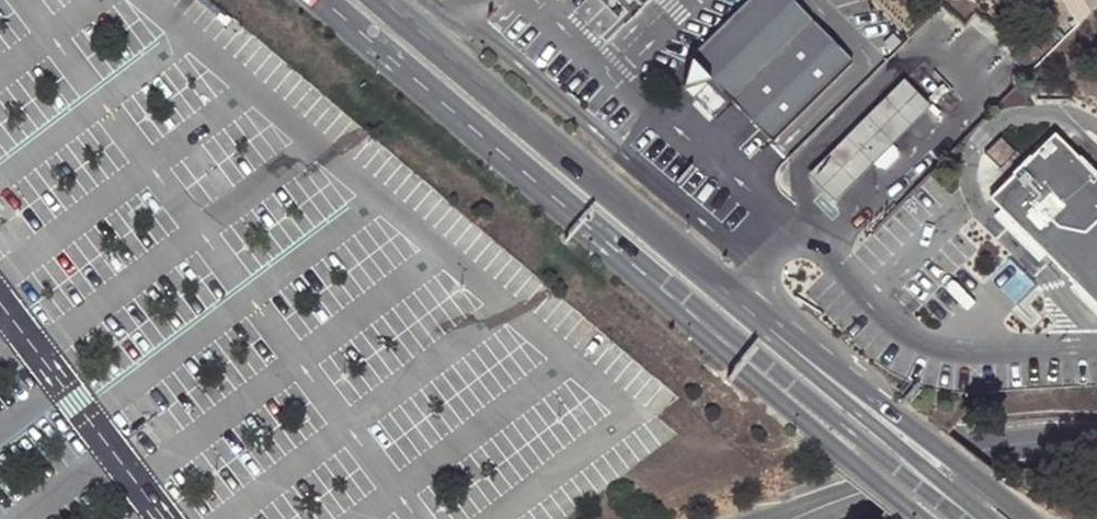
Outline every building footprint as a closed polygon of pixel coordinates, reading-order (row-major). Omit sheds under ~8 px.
[(632,13),(646,0),(619,0),(632,13)] [(685,64),(729,108),(813,25),(788,0),(750,0),(685,64)] [(1075,19),(1096,5),(1096,0),(1063,0),(1075,19)] [(813,25),(729,108),(773,153),(857,70),(813,25)] [(835,199),(874,160),(873,158),(890,141),(892,142),(931,103),(904,75),(807,171),(835,199)] [(1054,138),(989,203),(1003,216),(1038,253),(1096,311),(1096,181),(1054,138)] [(886,166),(898,154),(896,146),(892,142),(890,141),(873,158),(874,160),(878,164),(886,166)] [(1011,158),(997,144),(983,158),(997,172),(1011,158)] [(1038,253),(1003,216),(992,227),(1027,264),(1038,253)]
